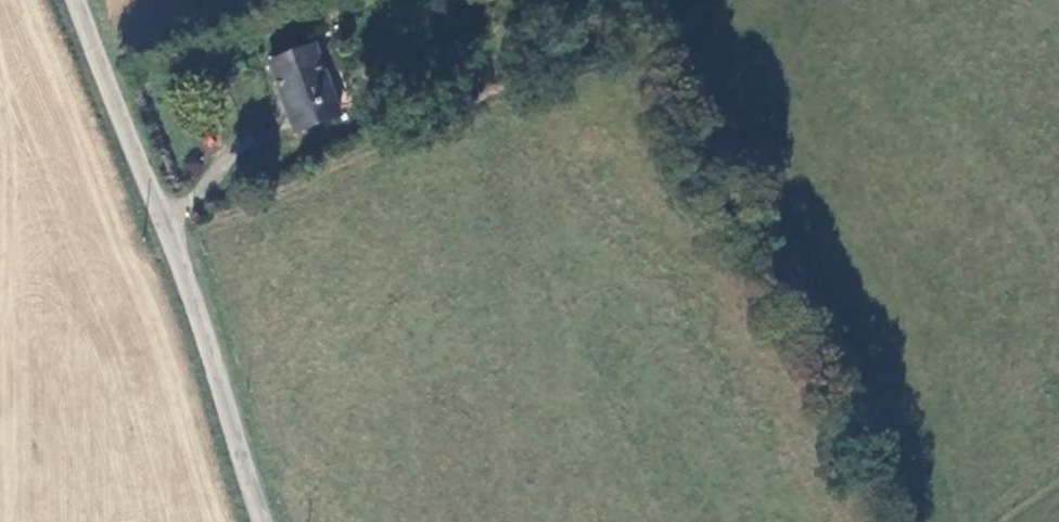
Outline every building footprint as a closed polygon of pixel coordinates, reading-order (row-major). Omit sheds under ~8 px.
[(302,133),(344,115),(315,50),(273,68),(302,133)]
